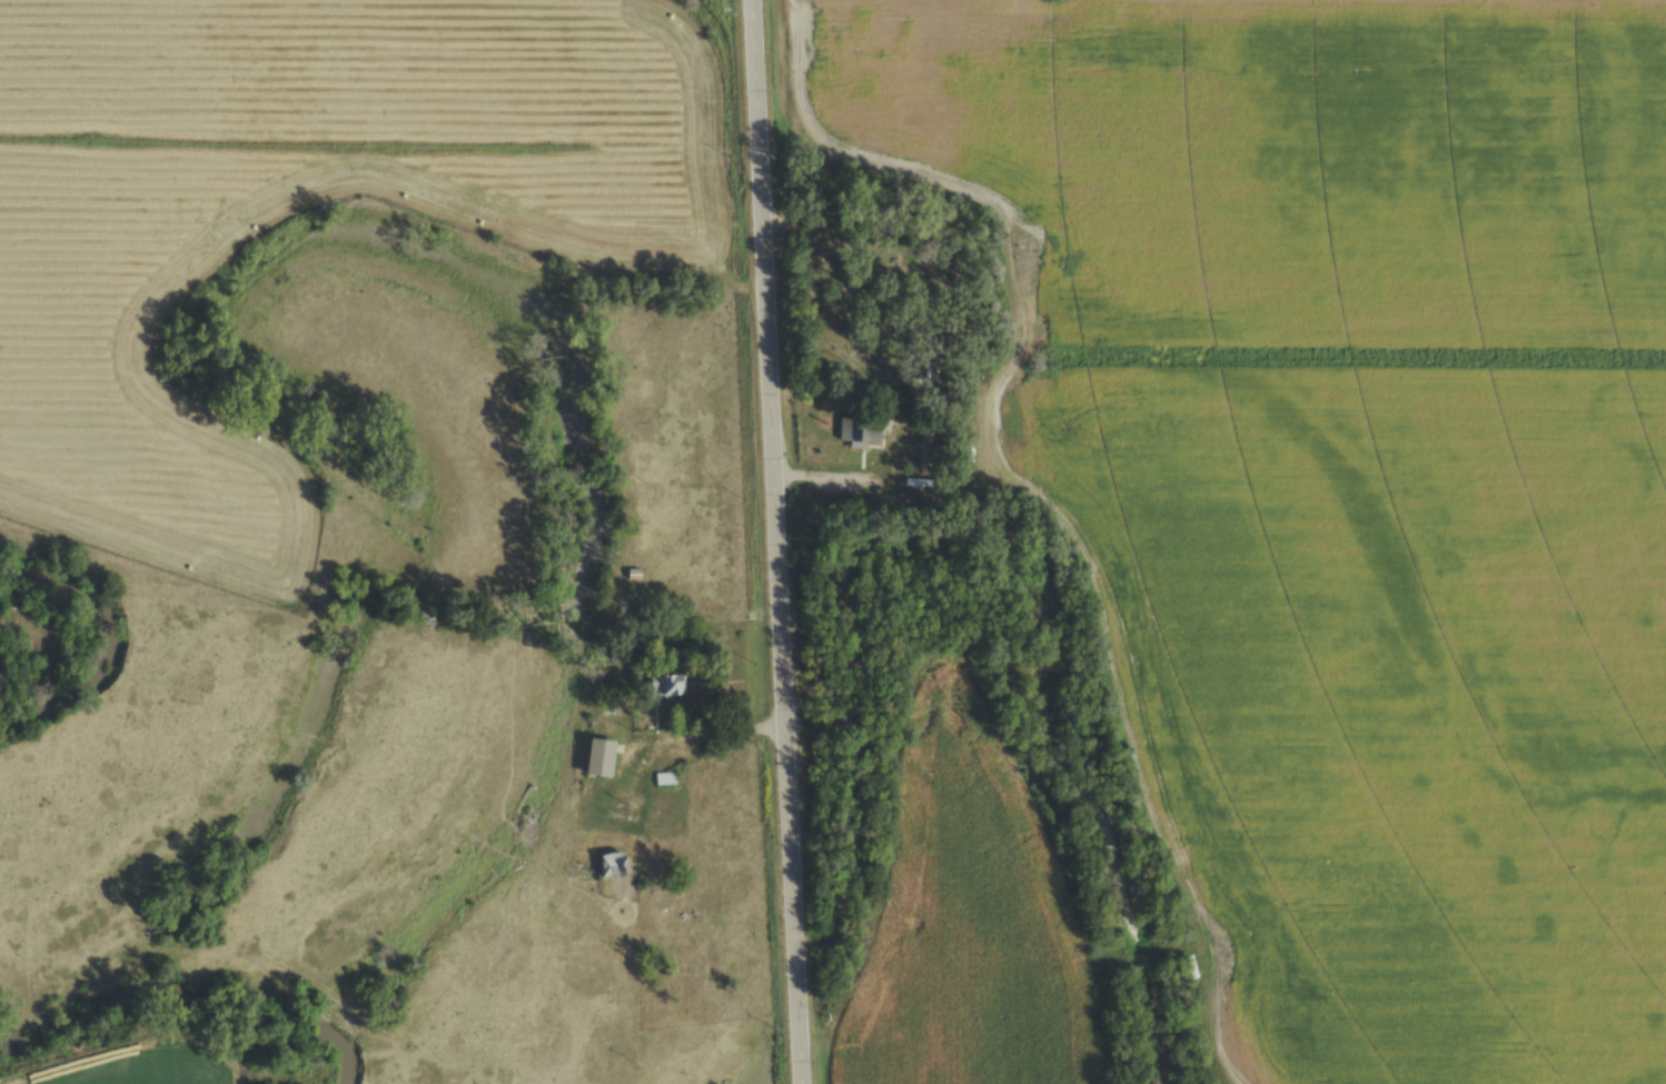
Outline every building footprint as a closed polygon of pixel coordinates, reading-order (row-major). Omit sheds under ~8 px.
[(821,276),(835,276),(835,260),(821,260),(821,276)] [(866,449),(866,441),(880,441),(880,418),(840,418),(840,442),(848,442),(848,449),(866,449)] [(680,675),(648,675),(648,696),(680,696),(680,675)] [(615,741),(589,738),(585,775),(611,778),(615,741)] [(601,876),(626,876),(626,855),(601,855),(601,876)]
